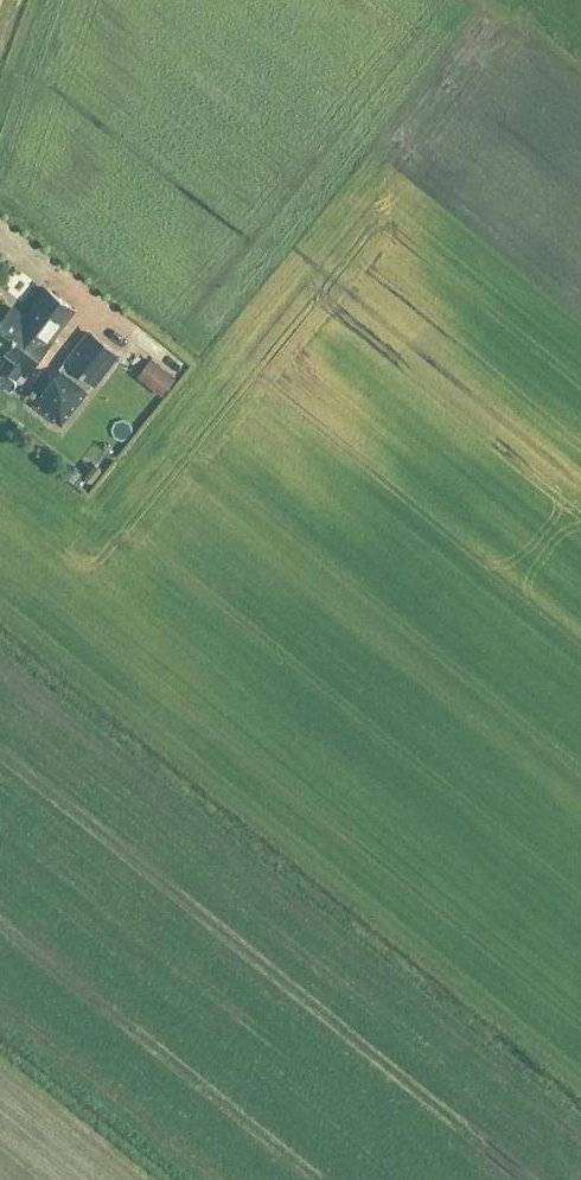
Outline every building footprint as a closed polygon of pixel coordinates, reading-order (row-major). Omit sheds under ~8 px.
[(24,318),(11,309),(0,324),(0,357),(6,362),(2,368),(16,379),(21,373),(26,376),(53,341),(51,339),(74,310),(46,289),(24,318)] [(90,334),(34,406),(61,426),(116,354),(90,334)] [(161,397),(176,379),(150,359),(136,377),(161,397)]
